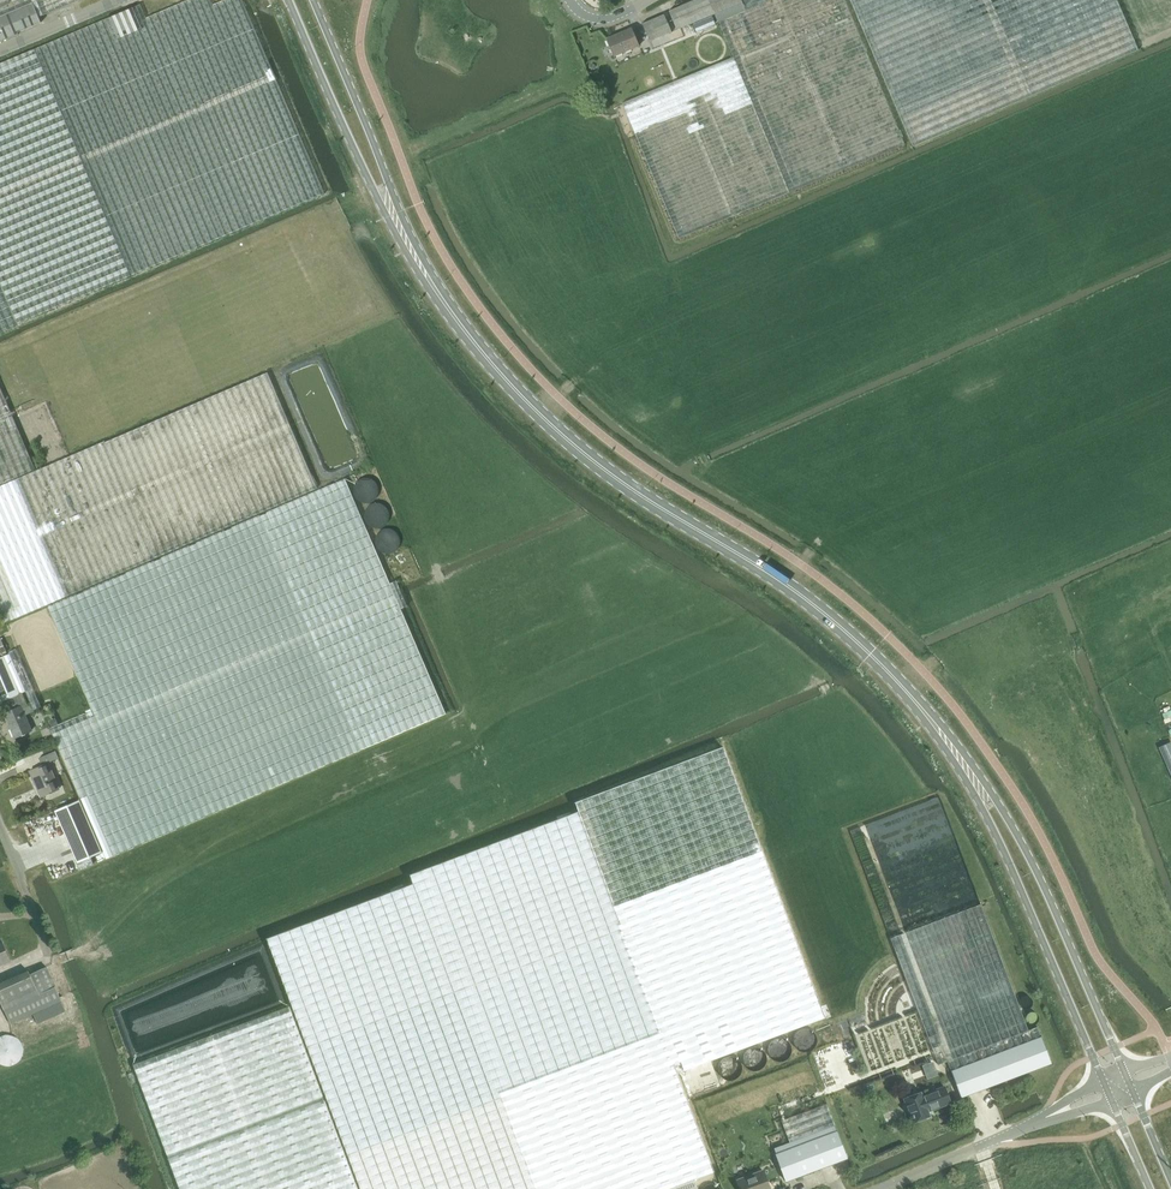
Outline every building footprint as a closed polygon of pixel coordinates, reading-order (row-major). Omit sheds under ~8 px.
[(0,63),(0,331),(324,193),(242,0),(222,0),(212,4),(210,0),(186,0),(145,17),(140,4),(132,7),(142,29),(114,41),(105,19),(0,63)] [(18,34),(17,32),(40,23),(38,17),(75,2),(80,0),(0,0),(0,42),(18,34)] [(844,0),(740,0),(745,10),(717,22),(732,58),(622,103),(677,239),(904,144),(844,0)] [(668,11),(676,29),(701,19),(702,23),(715,18),(717,22),(745,10),(740,0),(695,0),(668,11)] [(912,146),(1137,50),(1116,0),(849,0),(912,146)] [(132,7),(130,8),(105,19),(114,41),(142,29),(132,7)] [(663,14),(641,23),(648,41),(671,32),(663,14)] [(631,28),(606,39),(613,57),(639,46),(631,28)] [(103,441),(0,485),(0,615),(3,623),(316,488),(266,372),(104,442),(103,441)] [(0,388),(0,484),(35,469),(0,388)] [(259,515),(47,606),(92,710),(50,728),(79,798),(74,800),(54,809),(77,863),(102,852),(105,858),(105,859),(445,714),(344,479),(259,515)] [(4,713),(15,737),(31,730),(24,713),(41,707),(16,649),(8,652),(9,653),(3,656),(0,657),(0,702),(4,713)] [(1170,771),(1170,744),(1161,749),(1170,771)] [(267,938),(361,1188),(697,1188),(693,1180),(715,1172),(674,1064),(681,1061),(684,1070),(825,1018),(723,747),(575,802),(579,812),(423,870),(410,875),(413,883),(267,938)] [(59,789),(47,762),(58,758),(56,751),(39,758),(43,766),(30,771),(41,797),(59,789)] [(981,904),(891,938),(939,1065),(948,1061),(948,1062),(951,1071),(961,1098),(1052,1064),(1042,1037),(1038,1027),(1029,1030),(981,904)] [(12,960),(2,940),(0,941),(0,966),(12,960)] [(67,1011),(47,967),(30,974),(28,971),(0,983),(0,999),(5,1009),(11,1023),(34,1014),(38,1024),(67,1011)] [(290,1006),(134,1064),(181,1188),(358,1188),(290,1006)] [(945,1087),(922,1095),(921,1093),(905,1099),(913,1122),(930,1116),(928,1112),(951,1103),(945,1087)] [(791,1143),(775,1149),(787,1181),(847,1159),(834,1126),(826,1104),(782,1121),(791,1143)] [(763,1171),(737,1180),(741,1188),(770,1188),(763,1171)]
